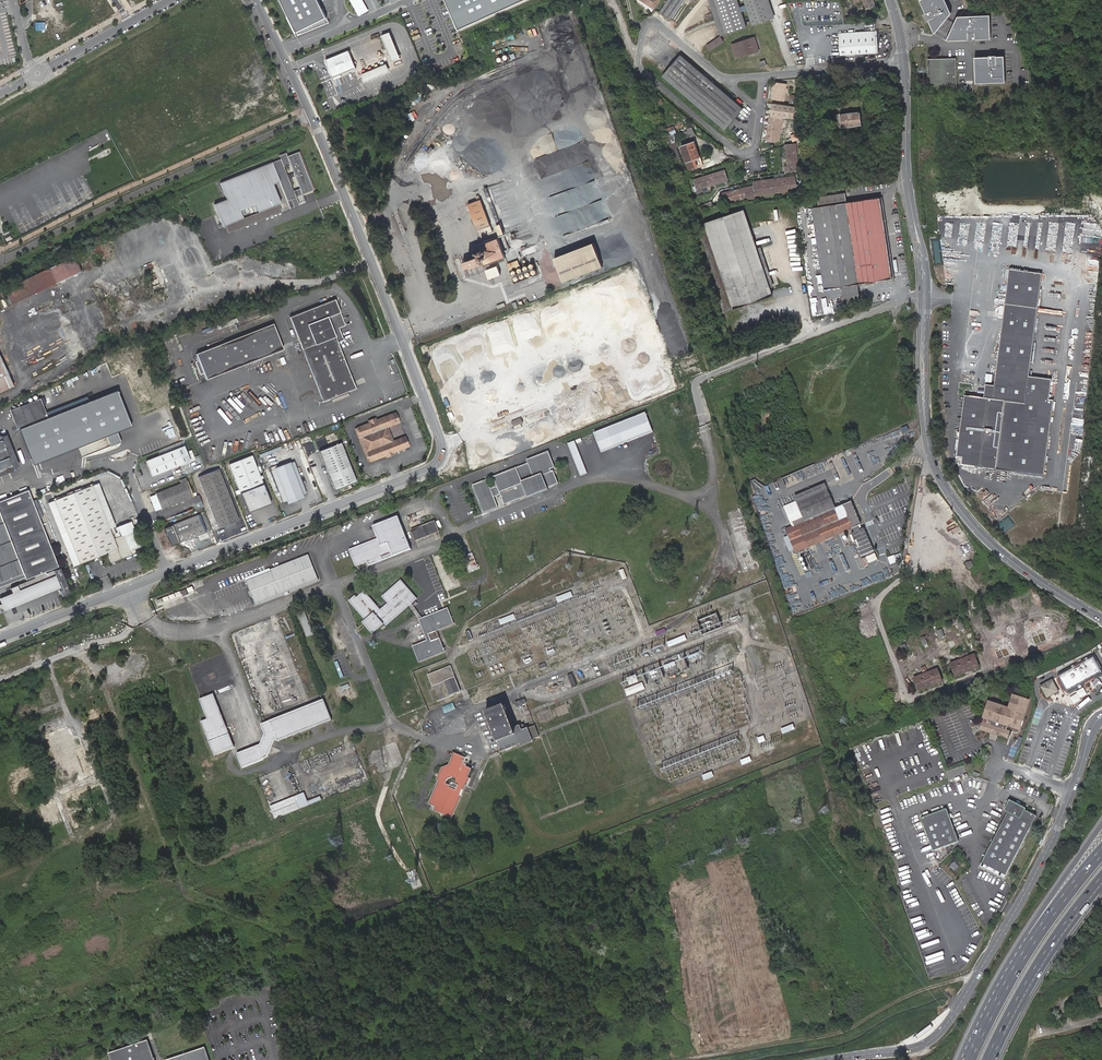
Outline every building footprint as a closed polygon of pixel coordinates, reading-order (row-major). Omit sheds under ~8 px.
[(104,0),(92,0),(99,15),(109,10),(104,0)] [(296,33),(327,18),(317,0),(280,0),(296,33)] [(359,16),(369,10),(364,0),(350,0),(359,16)] [(461,31),(529,0),(447,0),(461,31)] [(654,10),(661,0),(639,0),(654,10)] [(661,12),(672,19),(684,0),(668,0),(661,12)] [(738,0),(710,0),(721,35),(747,27),(738,0)] [(753,25),(776,18),(770,0),(744,0),(753,25)] [(856,3),(863,0),(866,9),(867,11),(871,9),(870,8),(876,6),(874,0),(855,0),(856,3)] [(920,1),(936,35),(951,14),(945,0),(922,0),(920,1)] [(34,15),(37,22),(55,13),(52,6),(34,15)] [(79,17),(83,24),(98,16),(95,9),(79,17)] [(989,15),(956,17),(946,42),(991,40),(989,15)] [(389,31),(381,35),(392,59),(401,56),(389,31)] [(877,33),(839,36),(841,57),(878,54),(877,33)] [(706,47),(710,52),(724,41),(720,36),(706,47)] [(755,36),(748,38),(753,50),(758,49),(755,36)] [(753,50),(748,38),(733,42),(737,55),(753,50)] [(356,67),(348,50),(325,60),(333,78),(356,67)] [(744,108),(681,55),(662,76),(725,129),(744,108)] [(1005,56),(975,57),(976,84),(1006,83),(1005,56)] [(927,59),(928,85),(956,84),(956,58),(927,59)] [(651,67),(660,73),(664,66),(655,60),(651,67)] [(361,73),(364,79),(388,69),(386,62),(361,73)] [(788,85),(776,84),(773,100),(785,102),(788,85)] [(796,106),(772,103),(770,116),(769,117),(766,141),(775,142),(780,141),(783,117),(794,118),(796,106)] [(836,114),(838,127),(861,124),(860,111),(836,114)] [(674,126),(664,130),(668,142),(679,138),(674,126)] [(693,126),(687,129),(691,138),(697,135),(693,126)] [(690,169),(704,164),(697,140),(682,145),(690,169)] [(672,152),(679,151),(678,143),(671,144),(672,152)] [(796,143),(786,144),(788,166),(786,166),(786,172),(798,171),(796,143)] [(280,159),(282,165),(289,162),(287,159),(285,153),(279,156),(280,159)] [(282,165),(280,159),(220,182),(226,199),(214,204),(222,226),(224,225),(280,204),(273,185),(279,183),(289,209),(294,207),(291,199),(295,198),(288,178),(293,176),(300,192),(312,187),(299,155),(287,159),(289,162),(282,165)] [(728,179),(725,169),(694,179),(698,191),(704,189),(703,188),(728,179)] [(756,199),(756,197),(755,195),(797,190),(795,176),(754,182),(755,186),(722,194),(724,204),(743,200),(756,199)] [(879,198),(811,208),(824,288),(893,279),(879,198)] [(481,199),(468,205),(480,237),(493,232),(481,199)] [(698,212),(710,208),(709,202),(695,206),(698,212)] [(224,225),(227,232),(283,211),(280,204),(224,225)] [(744,209),(705,223),(732,308),(772,296),(751,232),(744,209)] [(13,213),(21,234),(29,231),(25,223),(32,221),(28,212),(24,214),(22,210),(13,213)] [(503,224),(498,226),(501,236),(507,234),(503,224)] [(498,240),(478,247),(481,257),(463,263),(465,271),(505,257),(498,240)] [(594,243),(555,257),(565,282),(603,267),(594,243)] [(1048,253),(1048,264),(1071,265),(1071,255),(1048,253)] [(77,255),(51,267),(58,283),(83,271),(77,255)] [(267,272),(270,260),(264,258),(261,270),(267,272)] [(519,260),(509,264),(511,270),(522,266),(519,260)] [(271,261),(266,272),(279,278),(284,266),(271,261)] [(487,270),(490,280),(503,275),(500,266),(487,270)] [(6,288),(13,303),(58,283),(51,267),(6,288)] [(1029,377),(1042,274),(1009,270),(994,386),(985,385),(984,399),(969,397),(960,465),(1044,476),(1056,381),(1029,377)] [(345,325),(335,299),(290,317),(322,401),(355,388),(338,343),(344,340),(339,328),(345,325)] [(283,349),(273,324),(197,354),(199,360),(196,361),(201,374),(204,373),(207,379),(283,349)] [(16,386),(0,352),(0,394),(16,386)] [(39,399),(15,408),(23,428),(36,462),(132,425),(119,390),(46,418),(39,399)] [(960,465),(969,397),(967,397),(962,428),(958,465),(960,465)] [(23,428),(15,408),(11,410),(19,429),(23,428)] [(369,461),(385,455),(392,452),(408,446),(404,437),(391,441),(386,427),(398,423),(395,413),(379,419),(373,421),(356,428),(369,461)] [(602,453),(653,432),(645,413),(594,434),(602,453)] [(513,421),(515,426),(524,422),(522,417),(513,421)] [(367,462),(369,461),(356,428),(354,428),(367,462)] [(6,435),(0,437),(12,468),(18,467),(6,435)] [(0,437),(0,474),(13,469),(12,468),(0,437)] [(587,473),(574,441),(568,444),(580,476),(587,473)] [(341,443),(319,451),(335,489),(356,481),(341,443)] [(154,477),(192,462),(186,446),(148,461),(154,477)] [(483,514),(498,508),(494,497),(500,495),(504,505),(526,497),(527,499),(548,490),(547,488),(558,484),(553,471),(551,471),(551,470),(555,468),(548,452),(526,461),(528,463),(493,477),(496,485),(497,487),(491,489),(490,487),(487,480),(472,485),(483,514)] [(272,503),(252,455),(230,463),(249,512),(272,503)] [(294,461),(271,470),(283,502),(286,500),(302,495),(306,493),(294,461)] [(199,476),(219,527),(239,520),(219,468),(199,476)] [(158,495),(152,497),(157,510),(163,508),(163,509),(195,497),(189,481),(187,478),(182,480),(183,483),(157,493),(158,495)] [(18,492),(25,489),(23,481),(15,483),(18,492)] [(792,527),(786,529),(796,552),(853,529),(848,519),(842,522),(826,483),(794,496),(796,501),(783,506),(792,527)] [(113,534),(94,485),(55,500),(79,563),(109,552),(113,563),(127,557),(130,550),(124,535),(122,536),(115,539),(113,534)] [(29,489),(0,500),(0,584),(25,575),(26,579),(35,575),(36,577),(11,587),(13,593),(17,602),(60,586),(60,587),(62,590),(60,591),(62,596),(70,593),(60,568),(47,573),(46,571),(59,565),(29,489)] [(302,495),(286,500),(288,503),(303,498),(302,495)] [(51,501),(75,565),(79,563),(55,500),(51,501)] [(398,516),(373,526),(378,538),(349,549),(356,566),(367,562),(369,566),(376,563),(375,559),(381,557),(383,560),(411,549),(398,516)] [(1004,533),(1015,523),(1008,516),(998,525),(1004,533)] [(199,517),(169,530),(175,545),(205,532),(199,517)] [(435,520),(411,530),(415,541),(439,532),(435,520)] [(120,531),(113,534),(115,539),(122,536),(120,531)] [(130,550),(131,551),(141,547),(135,531),(124,535),(130,550)] [(965,555),(972,552),(966,540),(960,543),(965,555)] [(877,553),(862,558),(865,565),(879,560),(877,553)] [(255,604),(318,579),(308,554),(270,569),(271,571),(246,581),(255,604)] [(473,554),(465,557),(470,570),(478,567),(473,554)] [(893,567),(895,574),(902,571),(899,564),(893,567)] [(246,581),(271,571),(270,569),(270,568),(245,577),(246,581)] [(437,574),(445,603),(459,600),(451,570),(437,574)] [(26,579),(25,575),(0,584),(0,588),(26,579)] [(386,624),(407,605),(410,603),(416,598),(400,580),(382,596),(388,602),(380,609),(364,591),(357,598),(355,596),(350,601),(366,620),(375,630),(383,624),(380,620),(382,619),(386,624)] [(60,587),(60,586),(17,602),(13,593),(0,598),(0,610),(60,587)] [(571,592),(556,597),(558,602),(573,596),(571,592)] [(419,621),(428,642),(431,640),(423,619),(410,603),(407,605),(419,621)] [(431,640),(428,642),(413,647),(419,661),(444,651),(436,630),(453,624),(448,610),(423,619),(431,640)] [(313,635),(305,612),(299,614),(307,637),(313,635)] [(514,614),(499,620),(501,625),(515,619),(514,614)] [(375,630),(366,620),(364,622),(372,633),(375,630)] [(963,620),(957,622),(960,631),(965,629),(963,620)] [(1031,648),(1056,637),(1050,623),(1025,633),(1031,648)] [(684,636),(668,642),(670,647),(686,641),(684,636)] [(1020,652),(1014,638),(1002,642),(1000,637),(995,639),(997,644),(989,647),(994,662),(1020,652)] [(123,669),(140,677),(149,659),(132,651),(123,669)] [(980,667),(975,653),(950,663),(956,677),(980,667)] [(1101,673),(1093,657),(1058,677),(1067,692),(1101,673)] [(445,679),(450,694),(461,689),(451,665),(428,674),(432,684),(445,679)] [(943,682),(939,668),(913,677),(919,691),(943,682)] [(572,675),(568,676),(573,688),(577,687),(572,675)] [(639,682),(636,675),(627,678),(630,685),(639,682)] [(1055,678),(1042,685),(1048,698),(1061,691),(1055,678)] [(625,690),(627,695),(644,689),(642,683),(625,690)] [(45,706),(54,702),(48,687),(39,690),(45,706)] [(1071,697),(1074,702),(1089,695),(1084,687),(1077,691),(1078,693),(1071,697)] [(201,720),(215,754),(235,746),(213,693),(199,699),(207,717),(201,720)] [(1021,731),(1030,700),(1013,693),(1008,707),(988,700),(980,729),(1008,739),(1010,729),(1021,731)] [(332,720),(324,699),(322,700),(263,723),(261,724),(264,733),(260,744),(237,753),(243,767),(267,757),(275,741),(277,740),(278,741),(332,720)] [(514,703),(516,708),(526,704),(524,699),(514,703)] [(453,702),(442,707),(445,714),(456,709),(453,702)] [(512,727),(504,704),(485,711),(497,742),(498,742),(501,751),(530,740),(530,739),(539,736),(537,729),(535,725),(528,727),(521,729),(519,724),(512,727)] [(92,728),(104,724),(99,710),(87,715),(92,728)] [(793,725),(782,729),(784,733),(794,729),(793,725)] [(86,776),(69,728),(46,737),(63,784),(86,776)] [(442,774),(439,780),(435,788),(436,789),(434,794),(433,794),(429,802),(436,806),(434,808),(451,817),(463,790),(466,784),(468,785),(471,778),(469,777),(472,770),(463,765),(467,759),(454,753),(449,764),(443,768),(440,773),(442,774)] [(18,778),(32,773),(30,766),(14,772),(16,778),(11,780),(15,791),(22,789),(18,778)] [(308,801),(304,792),(294,796),(299,809),(322,800),(320,796),(308,801)] [(269,806),(274,819),(299,809),(294,796),(269,806)] [(1005,879),(1036,816),(1025,810),(1026,808),(1010,799),(1004,810),(1008,812),(980,867),(1005,879)] [(42,805),(49,824),(60,820),(53,801),(42,805)] [(596,805),(585,809),(587,814),(597,810),(596,805)] [(958,841),(946,808),(921,817),(933,850),(958,841)] [(112,1059),(155,1059),(148,1040),(109,1053),(112,1059)] [(183,1055),(185,1059),(210,1059),(205,1047),(183,1055)]
